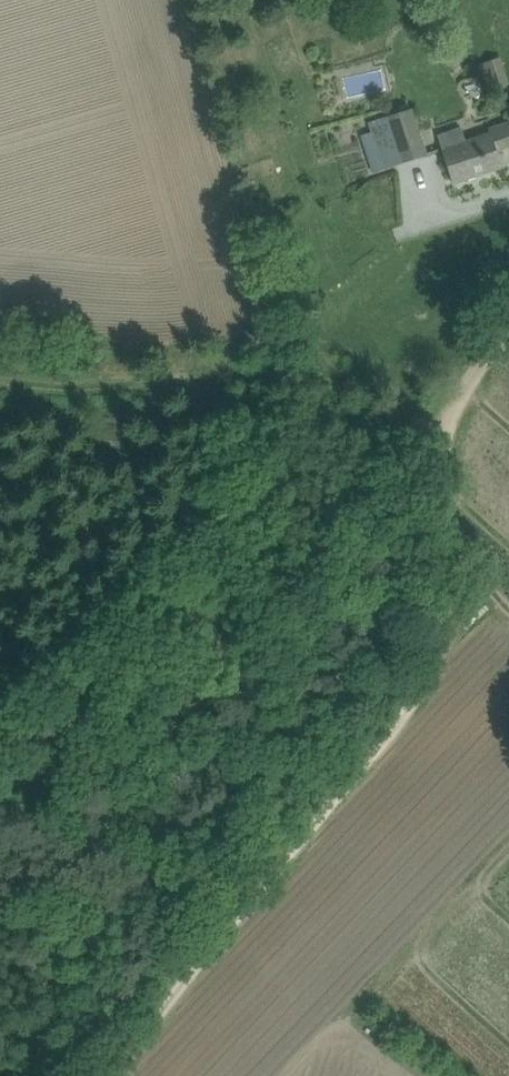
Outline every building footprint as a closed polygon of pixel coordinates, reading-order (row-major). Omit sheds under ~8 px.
[(508,83),(501,55),(484,60),(491,88),(508,83)] [(391,118),(370,124),(384,167),(397,163),(426,154),(412,111),(391,118)] [(489,128),(490,131),(466,139),(462,127),(438,135),(454,183),(503,167),(498,150),(508,146),(508,122),(489,128)]
